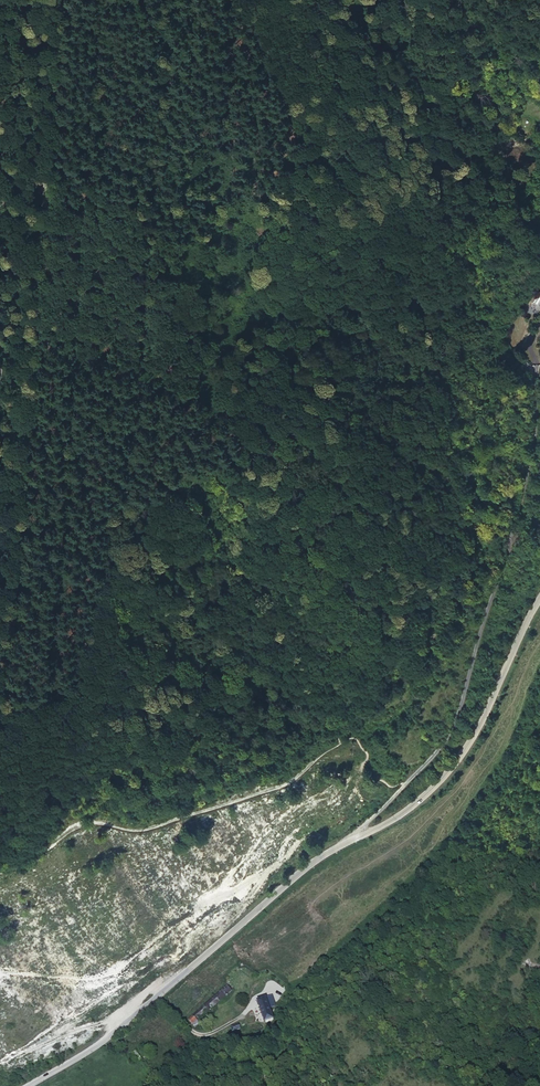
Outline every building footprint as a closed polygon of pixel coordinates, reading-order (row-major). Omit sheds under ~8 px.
[(235,986),(230,981),(190,1016),(195,1021),(200,1016),(198,1014),(208,1006),(210,1008),(235,986)] [(266,993),(270,1004),(275,1002),(271,991),(266,993)] [(274,1014),(270,1004),(266,993),(257,996),(265,1017),(274,1014)]
